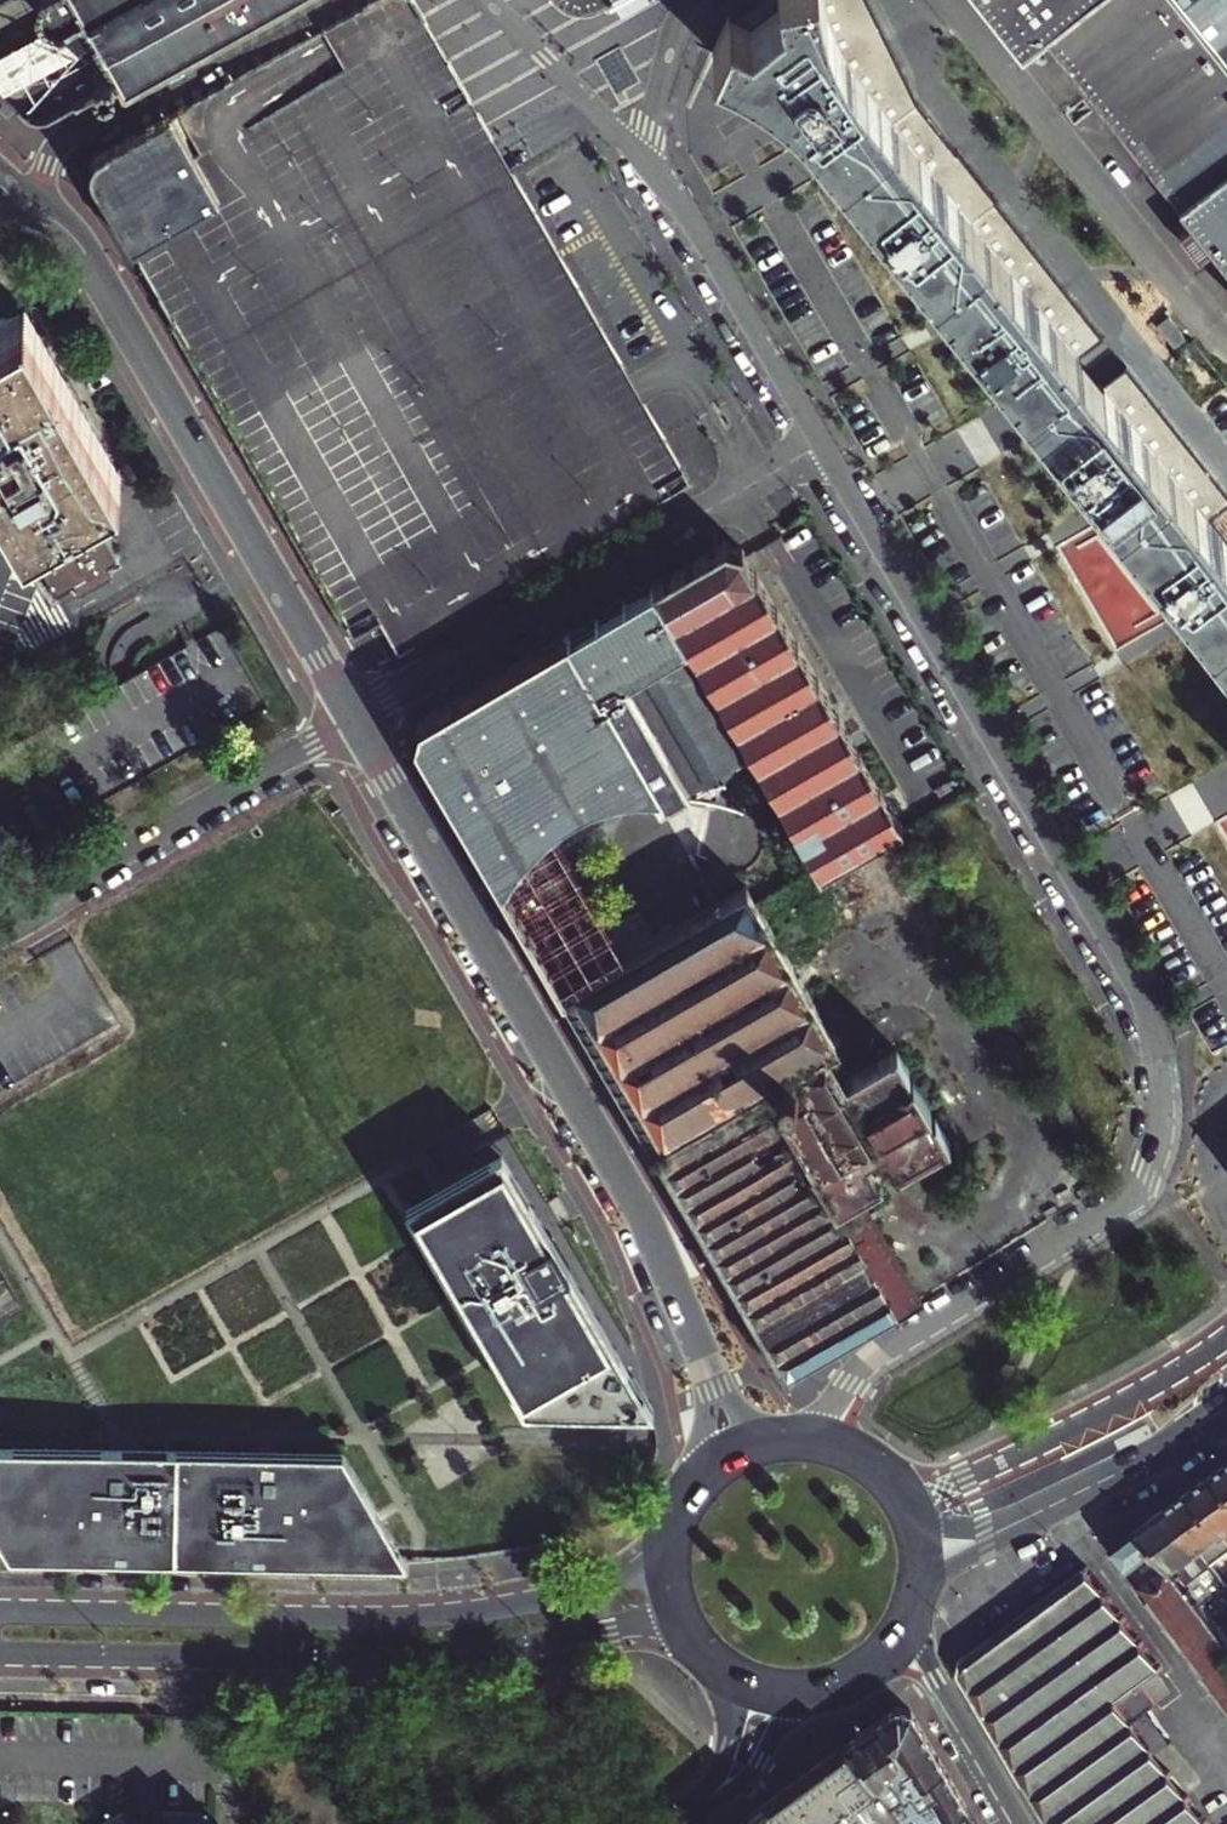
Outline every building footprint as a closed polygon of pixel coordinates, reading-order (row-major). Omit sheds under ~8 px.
[(43,7),(60,9),(76,0),(40,0),(43,7)] [(86,3),(103,34),(113,51),(105,49),(97,53),(95,62),(100,70),(107,72),(115,67),(118,59),(128,76),(265,0),(84,0),(86,3)] [(149,245),(167,276),(153,284),(357,636),(382,622),(400,652),(546,566),(692,483),(500,151),(414,1),(412,0),(378,0),(102,153),(99,156),(96,159),(94,163),(93,166),(92,171),(93,179),(95,183),(135,252),(149,245)] [(557,4),(562,9),(568,12),(574,14),(580,16),(587,16),(593,14),(599,12),(611,5),(612,6),(616,4),(616,3),(622,0),(554,0),(557,4)] [(752,26),(731,16),(716,50),(771,83),(799,108),(1226,648),(1226,541),(856,71),(837,33),(826,0),(782,0),(783,2),(752,26)] [(731,16),(752,26),(783,2),(782,0),(744,0),(731,16)] [(1024,60),(1046,42),(1226,268),(1226,0),(976,0),(1024,60)] [(103,34),(86,3),(0,52),(0,85),(5,90),(103,34)] [(0,321),(0,484),(22,523),(118,469),(69,381),(27,307),(0,321)] [(23,525),(14,529),(51,595),(115,561),(81,499),(78,493),(23,525)] [(744,736),(753,750),(761,763),(820,862),(816,865),(819,870),(900,822),(741,547),(724,543),(654,584),(658,591),(714,685),(744,736)] [(654,584),(565,636),(576,655),(605,638),(609,632),(613,627),(618,622),(623,618),(640,604),(658,591),(654,584)] [(624,788),(652,785),(655,790),(675,790),(684,791),(702,794),(706,779),(716,781),(716,779),(749,760),(746,754),(753,750),(744,736),(714,685),(658,591),(640,604),(623,618),(618,622),(613,627),(609,632),(605,638),(576,655),(565,636),(421,721),(416,738),(484,857),(486,855),(543,821),(545,825),(594,796),(609,791),(624,788)] [(706,779),(702,794),(713,796),(716,781),(706,779)] [(839,1036),(757,901),(743,878),(558,985),(783,1373),(789,1370),(787,1367),(889,1308),(891,1312),(897,1308),(895,1304),(918,1290),(861,1193),(953,1139),(898,1047),(845,1077),(826,1044),(839,1036)] [(654,1408),(506,1146),(404,1202),(526,1405),(654,1408)] [(0,1446),(0,1529),(15,1554),(408,1560),(346,1449),(129,1447),(0,1446)] [(1216,1471),(1226,1486),(1226,1463),(1216,1471)] [(1192,1488),(1226,1536),(1226,1486),(1216,1471),(1192,1488)] [(1168,1506),(1225,1586),(1226,1585),(1226,1584),(1226,1536),(1192,1488),(1168,1506)] [(1168,1506),(1142,1525),(1200,1604),(1225,1586),(1168,1506)] [(1200,1604),(1142,1525),(1114,1546),(1226,1703),(1226,1640),(1200,1604)] [(1046,1823),(1205,1823),(1133,1722),(1156,1705),(1142,1684),(1161,1670),(1086,1566),(963,1657),(960,1675),(1046,1823)] [(967,1806),(912,1710),(897,1707),(846,1745),(904,1823),(937,1823),(953,1814),(967,1806)] [(846,1745),(804,1776),(738,1823),(904,1823),(846,1745)] [(953,1814),(959,1823),(978,1823),(967,1806),(953,1814)] [(202,1809),(159,1809),(168,1823),(211,1823),(202,1809)] [(120,1814),(104,1823),(126,1823),(120,1814)]
